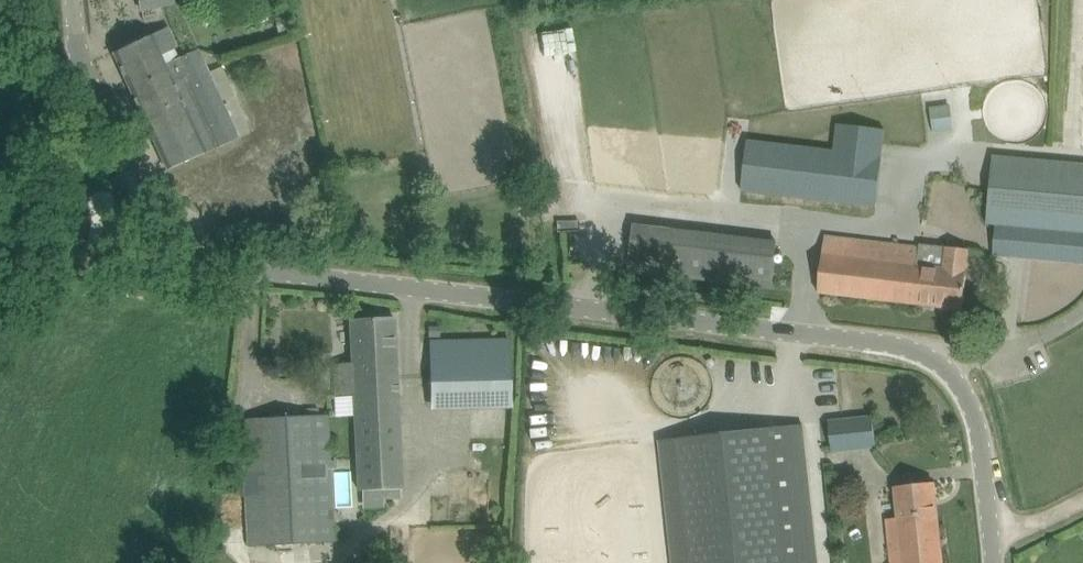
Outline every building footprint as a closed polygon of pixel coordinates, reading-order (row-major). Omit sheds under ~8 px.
[(142,9),(184,0),(140,0),(142,9)] [(169,28),(133,44),(114,53),(167,170),(239,138),(199,49),(166,64),(162,54),(178,47),(169,28)] [(566,36),(535,39),(544,114),(553,113),(555,131),(578,128),(566,36)] [(952,112),(933,114),(935,132),(955,129),(952,112)] [(748,140),(742,191),(875,207),(881,156),(885,130),(839,125),(835,151),(748,140)] [(993,155),(987,223),(997,223),(994,255),(1082,263),(1082,163),(993,155)] [(778,243),(635,226),(629,270),(773,287),(778,243)] [(825,236),(821,270),(819,292),(963,309),(968,271),(967,271),(970,249),(921,244),(921,247),(825,236)] [(354,396),(359,490),(403,488),(394,318),(350,320),(353,363),(334,364),(336,386),(336,397),(354,396)] [(430,343),(430,365),(431,400),(512,398),(510,341),(430,343)] [(243,420),(244,442),(248,543),(334,539),(328,416),(243,420)] [(873,417),(829,421),(833,452),(876,447),(873,417)] [(680,460),(691,562),(818,562),(803,424),(677,438),(680,460)] [(935,482),(895,487),(899,518),(888,519),(893,562),(943,562),(935,482)] [(436,496),(437,520),(451,519),(450,496),(436,496)]
